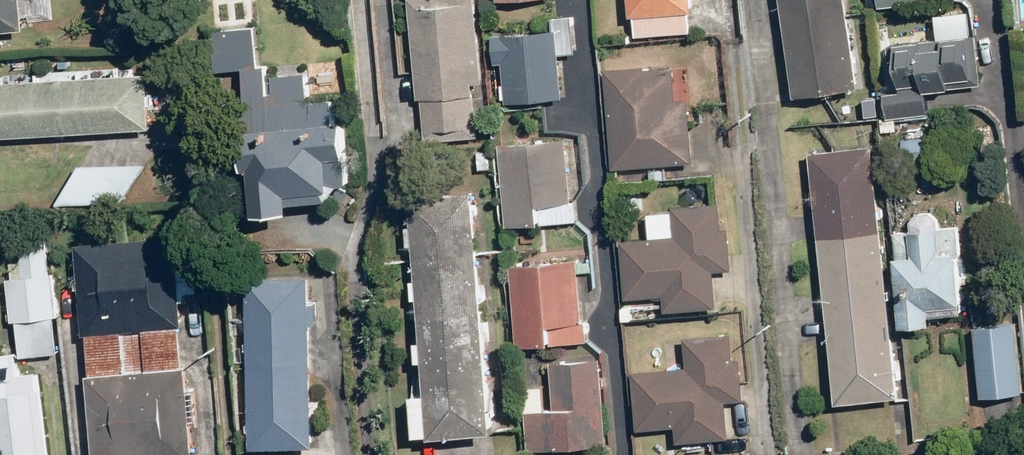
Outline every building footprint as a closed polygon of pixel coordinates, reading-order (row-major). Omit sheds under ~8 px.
[(30,29),(27,0),(0,0),(0,32),(30,29)] [(419,99),(423,98),(427,139),(481,134),(476,80),(485,80),(478,0),(411,0),(419,99)] [(632,16),(636,16),(637,36),(693,32),(691,12),(695,12),(694,0),(630,0),(632,16)] [(790,102),(856,92),(842,0),(775,0),(790,102)] [(505,61),(509,102),(566,96),(561,54),(578,52),(575,14),(552,17),(554,28),(493,35),(496,62),(505,61)] [(259,26),(216,29),(219,71),(246,69),(255,212),(292,210),(290,190),(332,188),(330,158),(347,156),(345,120),(337,120),(335,98),(311,100),(308,60),(261,63),(259,26)] [(886,89),(889,117),(929,113),(927,90),(982,84),(977,34),(887,43),(890,66),(898,66),(900,87),(886,89)] [(605,68),(613,170),(695,163),(690,98),(678,99),(676,65),(646,68),(646,65),(605,68)] [(0,82),(0,136),(153,129),(151,75),(0,82)] [(904,138),(907,163),(931,160),(928,135),(904,138)] [(500,144),(507,226),(579,219),(577,199),(573,199),(568,138),(500,144)] [(805,155),(833,406),(895,399),(867,148),(805,155)] [(150,163),(82,165),(59,203),(124,201),(150,163)] [(405,202),(425,442),(489,437),(468,197),(405,202)] [(622,238),(627,296),(665,293),(666,311),(720,307),(717,269),(734,268),(731,226),(723,226),(721,201),(674,205),(676,234),(622,238)] [(896,256),(902,325),(934,322),(932,305),(964,303),(958,225),(939,227),(938,217),(931,211),(919,212),(911,220),(912,230),(896,232),(898,256),(896,256)] [(10,278),(14,320),(20,320),(23,355),(61,351),(58,316),(62,316),(58,272),(54,273),(50,233),(24,235),(28,276),(10,278)] [(177,233),(79,242),(87,333),(185,324),(177,233)] [(511,262),(518,345),(590,339),(589,320),(584,320),(579,256),(511,262)] [(244,279),(246,452),(309,452),(307,278),(244,279)] [(982,397),(1023,392),(1023,385),(1017,320),(974,325),(982,397)] [(633,369),(637,428),(675,425),(677,442),(731,438),(728,401),(744,399),(741,357),(734,358),(732,333),(684,336),(686,365),(633,369)] [(46,385),(41,385),(39,369),(23,371),(21,351),(0,353),(0,454),(54,454),(46,385)] [(527,409),(530,450),(609,443),(602,356),(550,361),(554,407),(527,409)] [(88,373),(95,454),(197,454),(189,365),(88,373)]
